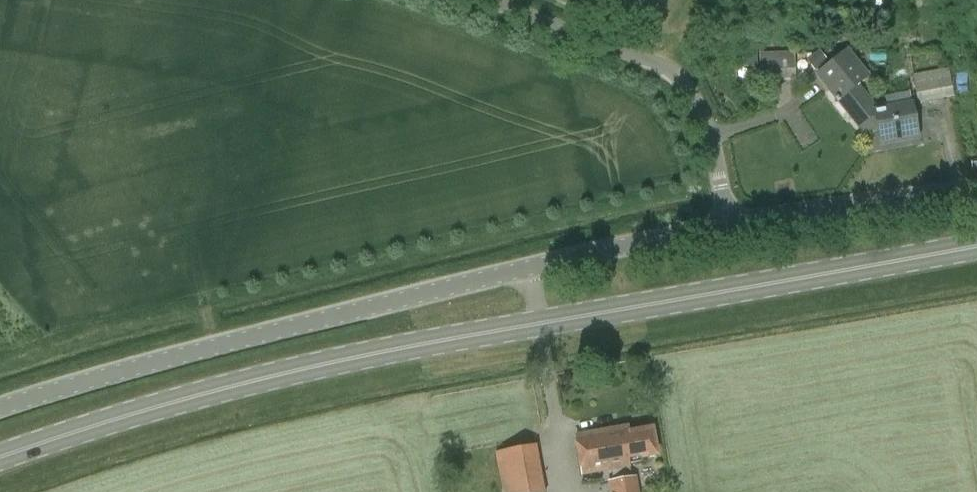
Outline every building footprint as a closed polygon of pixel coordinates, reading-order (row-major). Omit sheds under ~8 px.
[(808,57),(816,71),(832,61),(824,47),(808,57)] [(794,52),(759,53),(752,53),(752,66),(759,66),(759,79),(795,78),(794,52)] [(877,130),(873,111),(872,111),(870,108),(873,105),(853,81),(864,72),(849,53),(844,52),(816,75),(863,133),(877,130)] [(918,103),(954,96),(949,68),(913,75),(918,103)] [(911,103),(873,111),(877,130),(879,137),(916,130),(911,103)] [(599,432),(606,469),(611,468),(613,480),(608,481),(610,491),(639,491),(636,476),(631,477),(628,457),(642,455),(642,457),(657,454),(652,428),(628,432),(627,427),(599,432)] [(606,469),(599,432),(576,436),(583,473),(606,469)] [(537,444),(495,451),(502,491),(546,491),(537,444)]
